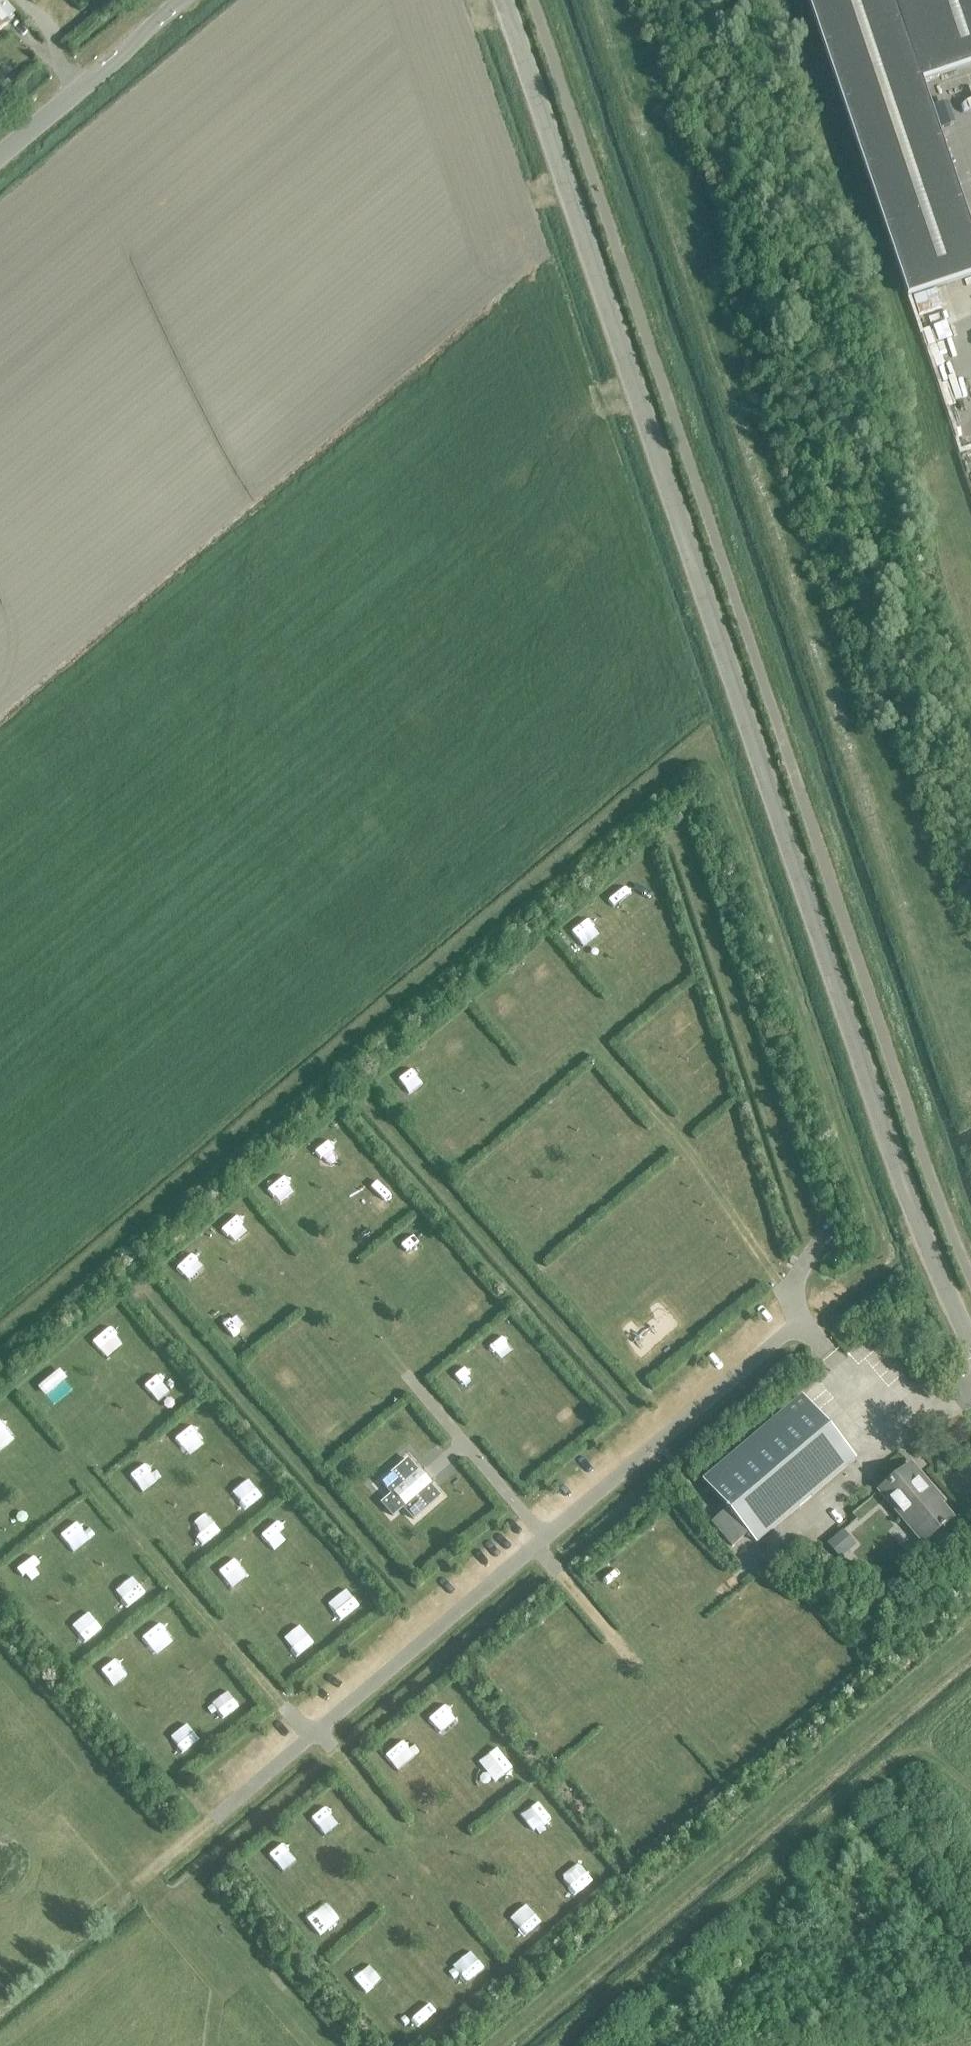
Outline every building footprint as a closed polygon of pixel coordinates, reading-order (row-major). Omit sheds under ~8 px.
[(970,65),(970,0),(806,0),(907,298),(970,276),(970,235),(920,83),(970,65)] [(745,1533),(754,1544),(852,1461),(797,1397),(700,1480),(724,1509),(708,1522),(729,1547),(745,1533)] [(440,1497),(408,1463),(384,1480),(395,1495),(391,1499),(401,1510),(405,1509),(412,1520),(440,1497)] [(878,1493),(922,1542),(950,1517),(929,1494),(931,1492),(908,1467),(878,1493)]
